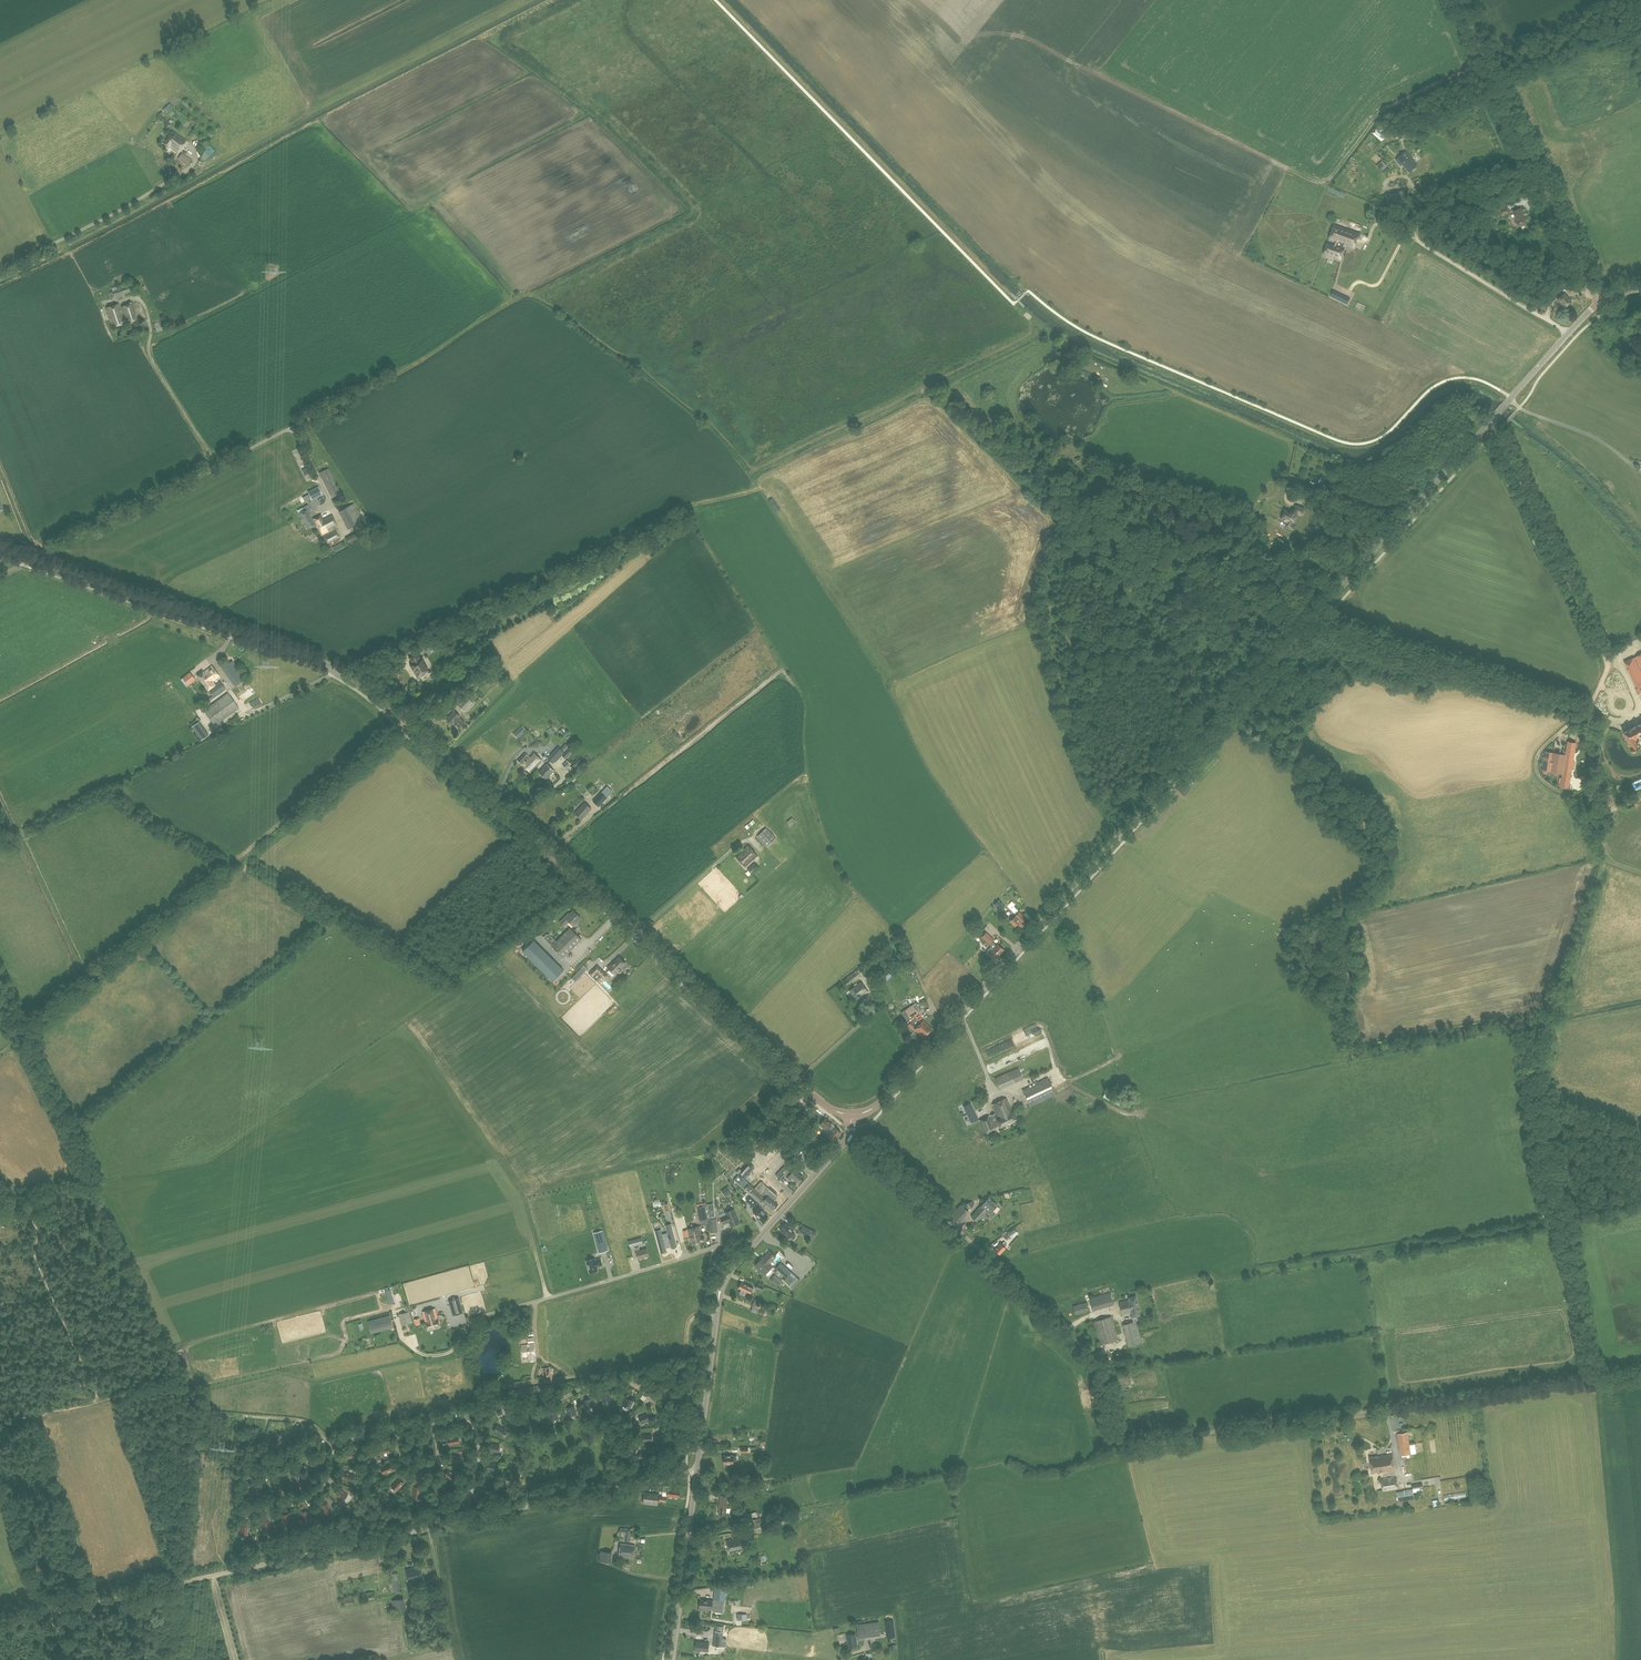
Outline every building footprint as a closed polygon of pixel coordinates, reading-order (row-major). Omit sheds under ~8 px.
[(166,113),(173,106),(170,103),(163,110),(166,113)] [(178,152),(186,141),(172,131),(163,144),(168,147),(169,146),(178,152)] [(1397,144),(1388,152),(1393,157),(1395,155),(1401,162),(1408,157),(1397,144)] [(182,153),(178,159),(187,165),(192,160),(182,153)] [(1415,172),(1416,178),(1435,173),(1436,175),(1437,175),(1433,162),(1429,163),(1430,167),(1425,168),(1425,169),(1415,172)] [(1510,213),(1508,206),(1499,209),(1501,216),(1510,213)] [(1521,208),(1513,210),(1518,227),(1526,224),(1525,220),(1524,220),(1523,214),(1521,208)] [(1354,248),(1359,233),(1334,224),(1329,239),(1335,242),(1334,244),(1328,242),(1324,254),(1340,259),(1344,247),(1343,247),(1344,244),(1354,248)] [(1606,283),(1600,279),(1597,284),(1604,288),(1606,283)] [(114,297),(136,290),(133,281),(112,288),(112,292),(109,293),(110,298),(114,297)] [(1555,284),(1549,289),(1553,293),(1558,288),(1555,284)] [(1554,293),(1556,297),(1563,293),(1561,288),(1554,293)] [(1565,308),(1572,302),(1564,293),(1557,300),(1565,308)] [(1347,304),(1350,299),(1343,295),(1340,301),(1347,304)] [(123,318),(118,304),(106,307),(112,328),(138,320),(133,303),(122,307),(125,318),(123,318)] [(1026,318),(1032,324),(1036,319),(1030,314),(1026,318)] [(167,328),(164,320),(154,324),(157,332),(167,328)] [(332,498),(340,494),(328,468),(320,473),(332,498)] [(318,487),(308,492),(311,499),(321,494),(318,487)] [(348,529),(362,522),(353,504),(339,511),(348,529)] [(301,520),(302,522),(311,517),(308,512),(311,511),(308,505),(302,508),(303,512),(299,514),(302,519),(301,520)] [(1297,513),(1301,514),(1303,508),(1295,506),(1293,509),(1294,509),(1293,511),(1291,511),(1290,513),(1285,512),(1283,518),(1289,521),(1287,528),(1294,530),(1295,525),(1293,525),(1297,513)] [(314,519),(316,522),(322,533),(334,527),(337,525),(332,515),(321,520),(319,516),(314,519)] [(312,520),(311,517),(302,522),(303,523),(304,523),(307,529),(315,524),(314,523),(316,522),(314,519),(312,520)] [(340,539),(334,527),(322,533),(328,545),(340,539)] [(346,538),(349,544),(362,538),(359,532),(346,538)] [(342,542),(332,547),(335,553),(344,548),(342,542)] [(432,641),(423,646),(426,652),(427,652),(425,648),(430,645),(431,647),(434,645),(432,641)] [(432,659),(440,655),(436,646),(428,650),(432,659)] [(419,677),(425,674),(424,672),(428,670),(421,657),(420,658),(417,653),(410,657),(413,663),(411,664),(414,670),(415,669),(419,677)] [(1624,663),(1640,694),(1640,693),(1640,655),(1624,663)] [(241,673),(232,661),(222,669),(231,680),(241,673)] [(212,682),(220,676),(212,666),(203,672),(203,671),(197,675),(214,698),(225,690),(220,682),(214,686),(212,682)] [(190,673),(183,678),(188,685),(195,680),(190,673)] [(239,708),(228,693),(204,711),(215,726),(239,708)] [(473,703),(466,697),(458,706),(465,712),(473,703)] [(460,717),(454,711),(447,719),(453,724),(454,723),(460,728),(465,723),(459,717),(460,717)] [(199,721),(192,727),(201,740),(209,735),(199,721)] [(1633,751),(1640,747),(1636,737),(1640,735),(1640,724),(1624,732),(1633,751)] [(522,726),(513,734),(518,739),(527,731),(522,726)] [(1568,742),(1566,755),(1563,773),(1561,786),(1568,788),(1576,743),(1568,742)] [(548,757),(554,751),(549,746),(543,752),(548,757)] [(549,759),(553,764),(564,752),(560,748),(549,759)] [(1550,771),(1553,753),(1546,752),(1543,770),(1550,771)] [(542,760),(534,753),(525,761),(524,760),(528,756),(525,753),(517,760),(530,773),(542,760)] [(1553,753),(1550,771),(1563,773),(1566,755),(1553,753)] [(573,769),(581,761),(578,758),(570,765),(573,769)] [(566,769),(571,764),(567,760),(562,765),(566,769)] [(554,771),(547,764),(539,772),(546,779),(554,771)] [(607,798),(601,793),(593,801),(599,807),(607,798)] [(592,809),(585,803),(575,814),(582,820),(592,809)] [(767,847),(776,838),(766,828),(757,837),(767,847)] [(758,855),(748,845),(736,857),(745,867),(758,855)] [(759,868),(754,863),(748,870),(752,874),(759,868)] [(1001,911),(1005,906),(999,900),(994,905),(1001,911)] [(561,922),(565,926),(569,922),(573,925),(576,923),(581,919),(574,911),(570,914),(569,914),(561,922)] [(1018,924),(1023,929),(1027,924),(1024,921),(1026,918),(1019,912),(1010,922),(1015,927),(1018,924)] [(971,927),(967,932),(975,940),(979,935),(971,927)] [(557,941),(552,946),(564,958),(582,940),(570,928),(557,941)] [(992,945),(1001,953),(1004,949),(998,944),(997,945),(993,941),(994,939),(986,932),(982,936),(992,945)] [(552,946),(557,941),(549,934),(544,938),(552,946)] [(1001,953),(992,945),(988,949),(988,950),(990,953),(996,958),(1001,953)] [(564,970),(541,948),(530,959),(553,981),(564,970)] [(626,963),(620,957),(613,963),(608,968),(615,974),(618,971),(620,973),(623,971),(621,969),(626,963)] [(869,970),(864,964),(843,980),(847,986),(869,970)] [(897,970),(891,964),(879,977),(886,983),(897,970)] [(581,968),(572,978),(576,982),(588,969),(584,965),(581,968)] [(604,979),(607,975),(598,966),(590,974),(597,981),(601,977),(604,979)] [(861,982),(850,991),(857,999),(868,990),(861,982)] [(871,999),(867,995),(861,1000),(865,1004),(871,999)] [(916,1002),(901,1012),(906,1020),(921,1010),(916,1002)] [(924,1038),(933,1029),(924,1020),(915,1029),(924,1038)] [(1036,1027),(1040,1036),(1044,1034),(1040,1025),(1036,1027)] [(1024,1079),(1018,1068),(1010,1071),(1015,1082),(1024,1079)] [(1056,1094),(1048,1078),(1023,1090),(1030,1106),(1056,1094)] [(1104,1096),(1121,1103),(1124,1097),(1107,1089),(1104,1096)] [(990,1131),(1017,1119),(1013,1112),(1013,1113),(1006,1098),(992,1105),(998,1118),(992,1121),(990,1115),(979,1121),(985,1134),(986,1133),(988,1135),(991,1134),(990,1131)] [(971,1104),(965,1107),(972,1123),(979,1120),(971,1104)] [(842,1133),(835,1127),(836,1127),(832,1124),(826,1119),(821,1124),(827,1130),(828,1128),(831,1131),(827,1136),(834,1142),(842,1133)] [(766,1148),(761,1143),(756,1147),(762,1152),(766,1148)] [(773,1157),(772,1155),(769,1158),(779,1169),(787,1162),(778,1153),(773,1157)] [(764,1207),(766,1204),(773,1210),(778,1204),(774,1201),(775,1200),(778,1196),(761,1182),(755,1189),(744,1179),(754,1168),(749,1163),(734,1180),(764,1207)] [(784,1166),(776,1175),(781,1179),(788,1171),(784,1166)] [(746,1179),(751,1184),(760,1175),(755,1170),(746,1179)] [(797,1182),(803,1177),(795,1170),(788,1178),(791,1181),(793,1178),(797,1182)] [(715,1175),(720,1183),(724,1180),(719,1173),(715,1175)] [(778,1200),(783,1205),(787,1202),(781,1196),(784,1193),(776,1185),(772,1190),(779,1198),(778,1200)] [(723,1190),(727,1196),(732,1192),(728,1186),(723,1190)] [(750,1196),(746,1201),(752,1207),(757,1202),(750,1196)] [(972,1217),(977,1222),(982,1216),(986,1219),(987,1217),(988,1218),(990,1215),(989,1214),(998,1206),(989,1198),(972,1217)] [(973,1206),(973,1205),(974,1204),(972,1201),(970,1203),(969,1202),(966,1205),(970,1209),(973,1206)] [(697,1205),(701,1226),(709,1224),(705,1206),(704,1206),(703,1203),(697,1205)] [(759,1206),(754,1212),(757,1215),(756,1215),(763,1221),(768,1216),(761,1210),(762,1209),(759,1206)] [(723,1225),(729,1222),(731,1226),(739,1223),(734,1209),(726,1213),(726,1215),(720,1218),(723,1225)] [(662,1221),(671,1219),(670,1213),(660,1216),(662,1221)] [(676,1243),(671,1224),(665,1225),(667,1233),(662,1234),(661,1230),(655,1231),(660,1250),(666,1248),(665,1244),(670,1242),(670,1244),(676,1243)] [(793,1234),(795,1232),(786,1224),(780,1230),(789,1238),(790,1237),(793,1239),(796,1236),(793,1234)] [(701,1237),(700,1235),(701,1235),(699,1226),(688,1229),(690,1238),(692,1238),(693,1244),(702,1242),(704,1241),(705,1240),(704,1238),(703,1237),(701,1237)] [(817,1232),(803,1226),(801,1231),(814,1237),(817,1232)] [(1009,1233),(1012,1237),(1018,1233),(1015,1229),(1009,1233)] [(608,1250),(602,1231),(594,1233),(600,1252),(608,1250)] [(641,1237),(628,1241),(630,1247),(643,1244),(641,1237)] [(1002,1244),(1001,1243),(995,1249),(1000,1254),(1006,1248),(1004,1247),(1007,1244),(1004,1241),(1002,1244)] [(638,1247),(636,1248),(637,1252),(636,1252),(638,1260),(649,1257),(647,1249),(639,1251),(638,1247)] [(755,1266),(765,1275),(773,1266),(770,1264),(776,1257),(770,1251),(764,1258),(761,1261),(760,1260),(755,1266)] [(717,1265),(722,1258),(719,1255),(713,1262),(717,1265)] [(597,1263),(589,1265),(592,1277),(600,1274),(599,1271),(605,1269),(603,1263),(598,1264),(597,1263)] [(791,1273),(781,1263),(776,1268),(786,1277),(783,1280),(792,1288),(799,1280),(796,1277),(791,1273)] [(771,1281),(777,1286),(782,1281),(774,1274),(770,1279),(771,1281)] [(1208,1275),(1201,1276),(1202,1284),(1210,1283),(1208,1275)] [(741,1282),(739,1288),(742,1290),(740,1293),(743,1295),(745,1289),(749,1291),(751,1287),(741,1282)] [(1129,1300),(1120,1302),(1122,1314),(1132,1312),(1133,1317),(1141,1315),(1137,1296),(1129,1297),(1129,1300)] [(458,1298),(450,1300),(454,1314),(462,1311),(458,1298)] [(757,1313),(757,1312),(764,1315),(765,1310),(759,1308),(760,1305),(753,1302),(752,1306),(751,1311),(757,1313)] [(1089,1311),(1086,1302),(1073,1306),(1075,1314),(1089,1311)] [(425,1320),(426,1323),(427,1323),(428,1329),(440,1325),(435,1308),(423,1312),(425,1320)] [(408,1312),(400,1314),(403,1325),(411,1322),(408,1312)] [(374,1332),(393,1327),(390,1316),(371,1321),(374,1332)] [(1100,1345),(1118,1339),(1111,1316),(1093,1321),(1100,1345)] [(1138,1327),(1136,1321),(1123,1325),(1124,1331),(1138,1327)] [(530,1359),(536,1358),(534,1344),(521,1345),(523,1356),(527,1356),(527,1359),(530,1359)] [(552,1385),(549,1367),(542,1368),(544,1382),(545,1386),(552,1385)] [(611,1403),(610,1394),(607,1394),(607,1395),(602,1395),(603,1403),(611,1403)] [(593,1406),(590,1398),(587,1399),(587,1400),(583,1401),(586,1409),(593,1406)] [(629,1409),(633,1401),(630,1399),(630,1400),(626,1398),(622,1405),(629,1409)] [(576,1414),(574,1405),(570,1406),(570,1407),(566,1408),(568,1416),(576,1414)] [(558,1418),(556,1410),(553,1410),(553,1411),(549,1412),(550,1420),(558,1418)] [(650,1420),(648,1417),(646,1413),(638,1416),(641,1424),(650,1420)] [(537,1422),(536,1414),(533,1414),(533,1415),(528,1415),(529,1424),(537,1422)] [(520,1424),(518,1415),(514,1416),(515,1417),(510,1418),(512,1426),(520,1424)] [(505,1429),(497,1424),(495,1427),(496,1427),(494,1431),(501,1436),(505,1429)] [(259,1428),(256,1428),(251,1428),(250,1436),(258,1437),(259,1428)] [(1401,1456),(1412,1454),(1416,1453),(1415,1443),(1410,1443),(1408,1432),(1398,1434),(1401,1456)] [(283,1435),(280,1434),(280,1435),(276,1433),(273,1441),(280,1444),(283,1435)] [(652,1442),(652,1438),(651,1438),(651,1434),(642,1434),(643,1442),(652,1442)] [(447,1438),(449,1445),(459,1443),(458,1443),(457,1437),(458,1436),(453,1437),(453,1438),(451,1438),(447,1438)] [(499,1445),(491,1443),(490,1446),(491,1446),(490,1451),(498,1453),(499,1445)] [(389,1452),(389,1445),(378,1447),(379,1447),(380,1453),(379,1453),(384,1453),(384,1452),(386,1452),(389,1452)] [(343,1452),(345,1459),(355,1457),(354,1457),(353,1451),(354,1451),(354,1450),(349,1451),(349,1452),(347,1452),(347,1451),(343,1452)] [(646,1461),(647,1458),(648,1453),(640,1451),(638,1458),(646,1461)] [(1372,1474),(1395,1471),(1393,1454),(1378,1456),(1370,1457),(1372,1474)] [(320,1457),(312,1455),(310,1463),(319,1465),(320,1462),(319,1462),(320,1457)] [(731,1464),(734,1464),(734,1461),(737,1461),(737,1456),(733,1456),(733,1455),(724,1456),(724,1464),(727,1464),(727,1466),(731,1466),(731,1464)] [(353,1458),(348,1460),(350,1466),(358,1464),(357,1460),(354,1460),(353,1458)] [(497,1464),(488,1462),(487,1465),(488,1465),(487,1470),(495,1472),(497,1464)] [(393,1470),(390,1463),(380,1468),(381,1468),(384,1473),(383,1474),(388,1472),(388,1471),(390,1471),(393,1470)] [(294,1482),(297,1481),(297,1480),(301,1478),(298,1470),(291,1474),(294,1482)] [(448,1470),(444,1475),(452,1482),(453,1482),(452,1481),(456,1476),(456,1477),(457,1476),(452,1473),(450,1472),(448,1470)] [(347,1472),(344,1471),(342,1478),(352,1481),(353,1481),(352,1480),(353,1475),(354,1475),(354,1474),(349,1473),(347,1473),(347,1472)] [(1397,1476),(1381,1479),(1383,1492),(1399,1489),(1397,1476)] [(272,1488),(275,1487),(275,1486),(279,1485),(277,1477),(269,1479),(272,1488)] [(404,1483),(399,1478),(391,1486),(391,1487),(392,1486),(397,1490),(396,1491),(400,1487),(401,1485),(404,1483)] [(491,1482),(482,1479),(481,1483),(482,1483),(481,1487),(489,1489),(491,1482)] [(247,1491),(250,1491),(250,1490),(255,1490),(254,1481),(246,1483),(247,1491)] [(437,1482),(431,1485),(435,1495),(436,1495),(435,1494),(441,1491),(441,1492),(439,1487),(438,1485),(437,1482)] [(760,1489),(760,1484),(736,1487),(737,1492),(760,1489)] [(1398,1492),(1400,1501),(1414,1499),(1413,1492),(1420,1491),(1419,1488),(1423,1487),(1422,1484),(1413,1485),(1414,1489),(1404,1491),(1398,1492)] [(678,1498),(680,1489),(669,1487),(669,1486),(664,1485),(663,1495),(678,1498)] [(419,1498),(420,1493),(420,1490),(421,1487),(414,1486),(413,1497),(413,1496),(419,1497),(419,1498)] [(339,1488),(335,1494),(344,1500),(343,1499),(347,1494),(347,1495),(348,1495),(343,1491),(343,1492),(341,1490),(339,1488)] [(658,1505),(659,1494),(645,1492),(643,1503),(658,1505)] [(728,1496),(721,1495),(719,1508),(720,1508),(719,1514),(725,1515),(728,1496)] [(327,1502),(321,1505),(326,1515),(326,1514),(331,1511),(332,1512),(329,1507),(328,1505),(327,1502)] [(307,1510),(301,1512),(303,1522),(304,1522),(303,1521),(309,1520),(310,1521),(309,1515),(308,1516),(308,1513),(307,1510)] [(751,1520),(753,1529),(754,1531),(760,1530),(760,1527),(768,1525),(768,1523),(767,1516),(751,1520)] [(268,1520),(262,1522),(265,1533),(265,1532),(271,1530),(271,1531),(270,1526),(269,1526),(269,1524),(269,1523),(268,1520)] [(771,1533),(778,1529),(777,1528),(781,1526),(779,1522),(775,1525),(768,1530),(769,1530),(767,1531),(769,1534),(771,1533)] [(625,1540),(630,1541),(632,1529),(620,1527),(618,1532),(620,1533),(624,1533),(623,1538),(625,1538),(624,1540),(625,1540)] [(727,1540),(729,1552),(744,1549),(742,1537),(727,1540)] [(633,1558),(636,1545),(621,1543),(619,1556),(633,1558)] [(613,1549),(602,1550),(602,1560),(614,1559),(613,1549)] [(424,1579),(422,1566),(406,1569),(408,1582),(424,1579)] [(401,1591),(398,1572),(391,1574),(392,1581),(388,1582),(390,1591),(394,1590),(394,1592),(401,1591)] [(724,1613),(726,1587),(715,1586),(713,1598),(712,1612),(724,1613)] [(343,1600),(344,1605),(356,1603),(355,1597),(343,1600)] [(396,1607),(406,1606),(405,1597),(395,1598),(396,1607)] [(712,1600),(700,1599),(699,1610),(705,1611),(705,1609),(711,1609),(712,1600)] [(731,1600),(731,1612),(747,1612),(748,1609),(740,1609),(740,1600),(731,1600)] [(894,1623),(885,1624),(887,1638),(895,1636),(894,1623)] [(724,1628),(716,1627),(713,1645),(725,1647),(727,1638),(723,1637),(724,1628)] [(856,1633),(846,1635),(848,1647),(858,1646),(856,1633)] [(696,1641),(695,1650),(708,1651),(709,1643),(696,1641)]
